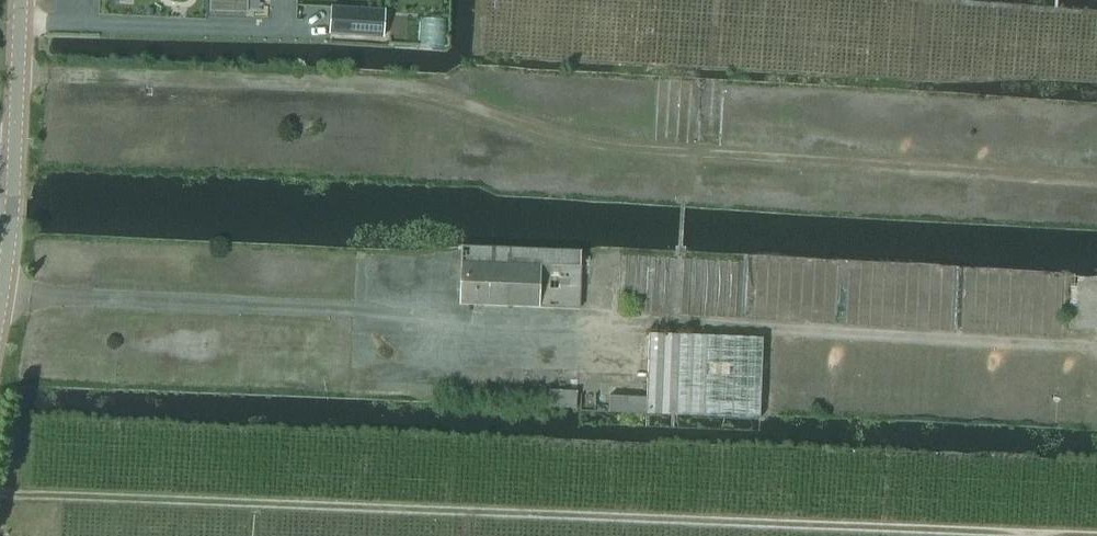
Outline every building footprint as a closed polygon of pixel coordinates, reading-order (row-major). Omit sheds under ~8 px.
[(211,11),(246,13),(247,0),(211,0),(211,11)] [(385,10),(331,6),(329,35),(383,39),(385,10)] [(460,305),(538,307),(578,309),(581,251),(502,248),(461,247),(460,305)] [(1096,330),(1096,277),(1070,277),(1069,329),(1096,330)] [(609,396),(609,411),(609,414),(676,416),(678,335),(648,334),(646,397),(609,396)] [(763,337),(678,335),(676,416),(760,419),(763,337)] [(577,391),(549,390),(548,408),(577,409),(577,391)]
